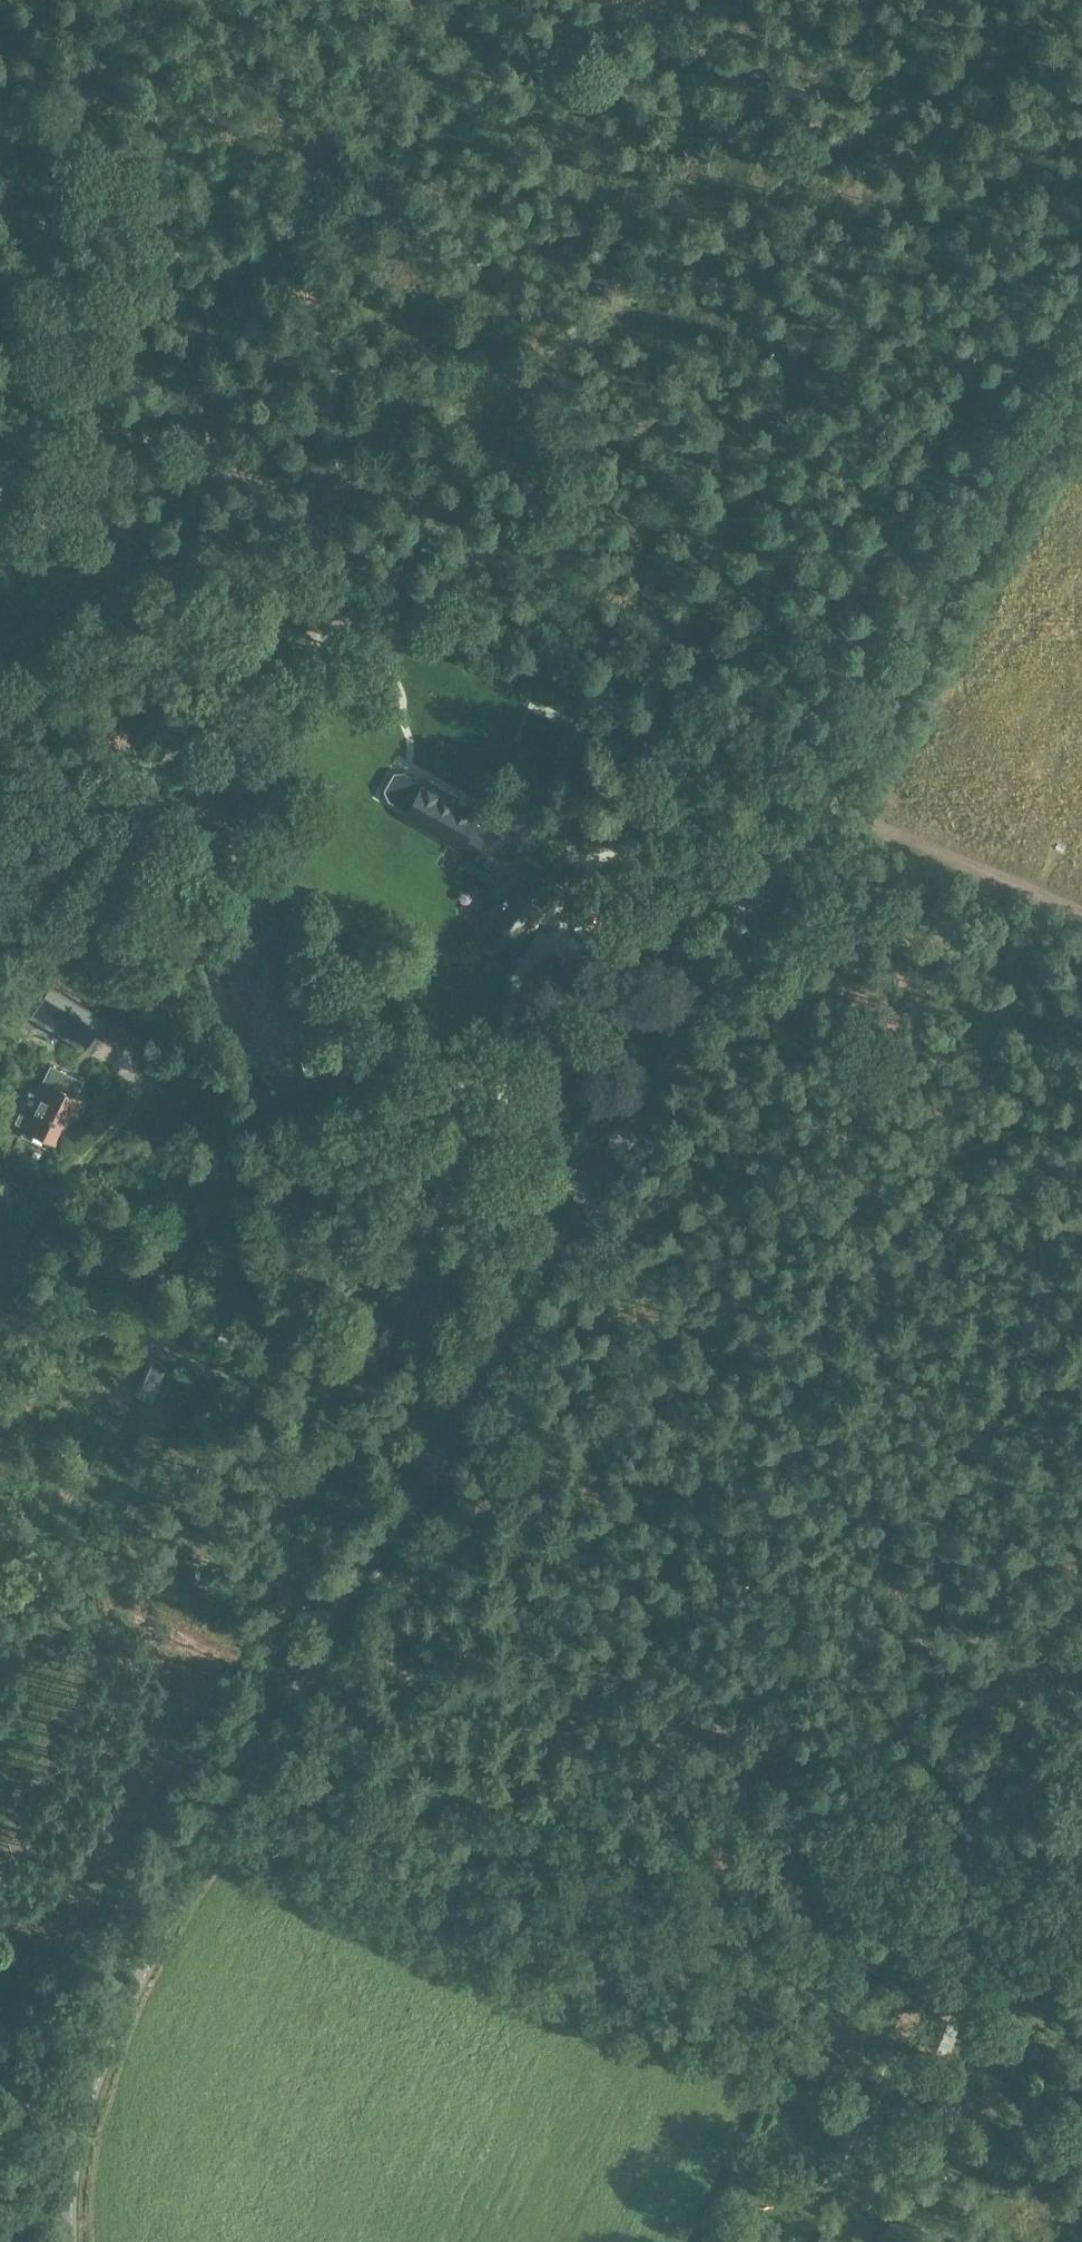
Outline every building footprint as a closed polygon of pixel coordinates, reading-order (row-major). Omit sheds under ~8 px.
[(483,813),(425,780),(403,818),(474,859),(490,831),(477,824),(483,813)] [(502,941),(512,947),(519,945),(530,925),(533,927),(542,911),(539,910),(547,896),(514,877),(487,926),(500,934),(502,941)] [(33,1013),(88,1046),(105,1017),(50,984),(33,1013)] [(38,1097),(23,1127),(58,1144),(67,1125),(71,1127),(84,1101),(42,1080),(34,1096),(38,1097)] [(153,1356),(135,1389),(151,1397),(168,1365),(153,1356)] [(862,2241),(874,2241),(882,2234),(873,2224),(858,2238),(862,2241)]
